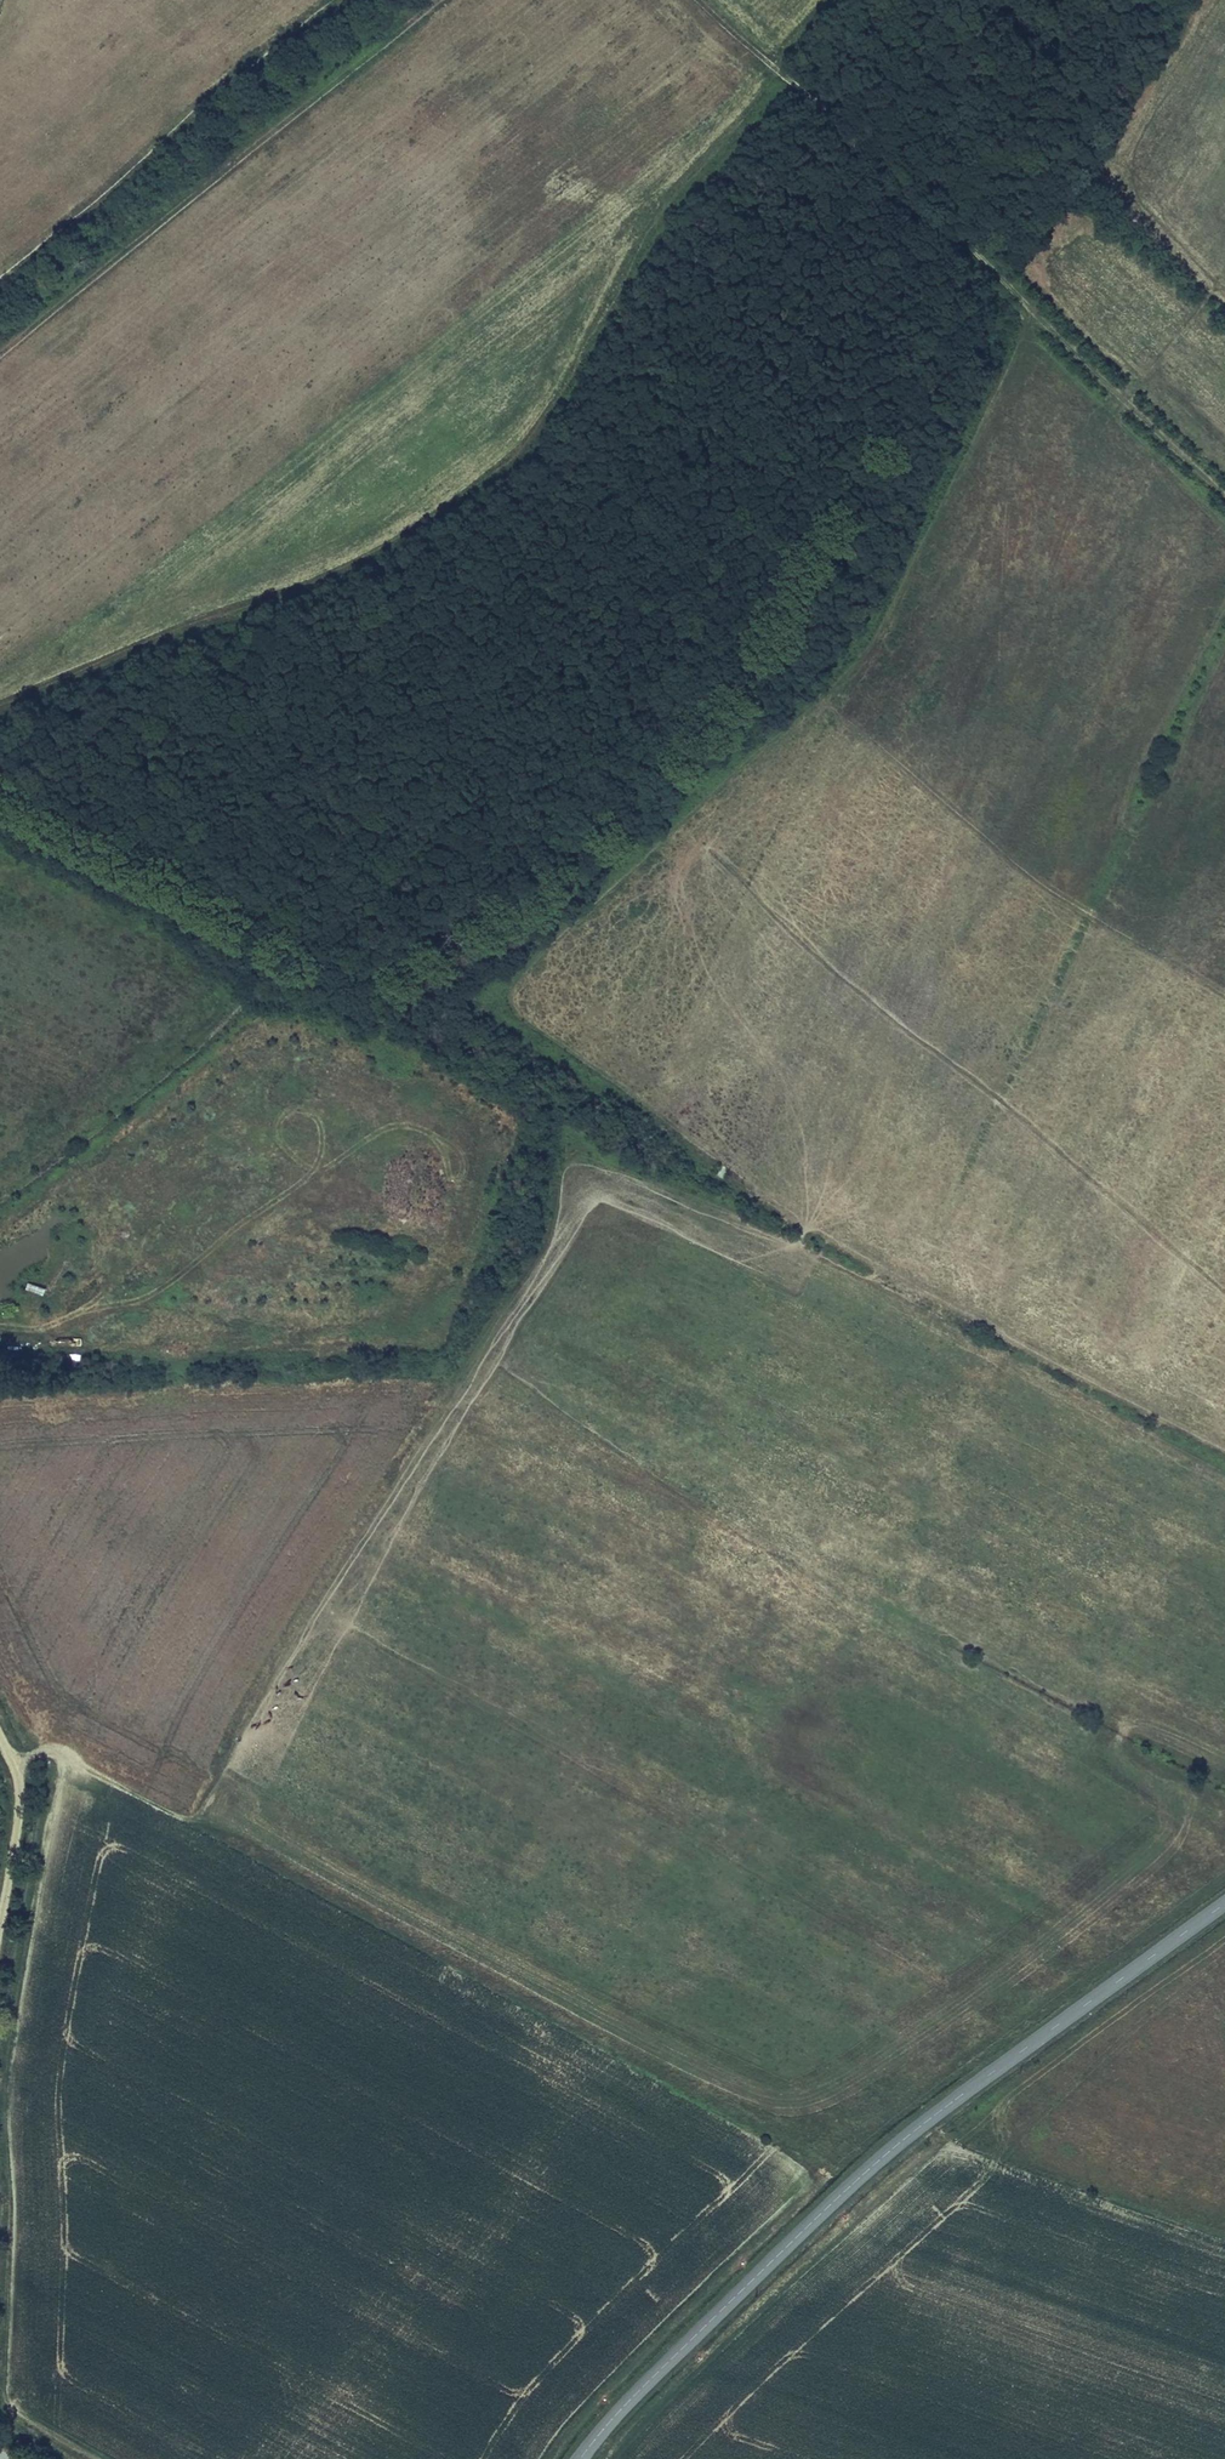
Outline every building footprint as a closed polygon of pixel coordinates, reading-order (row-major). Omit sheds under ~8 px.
[(28,1283),(26,1290),(45,1294),(46,1287),(28,1283)] [(59,1348),(83,1349),(84,1339),(60,1337),(59,1348)]
